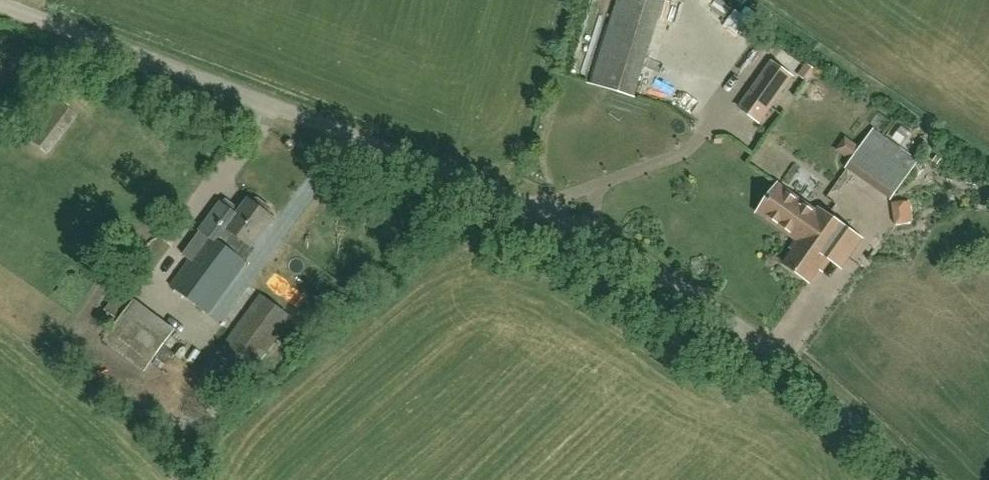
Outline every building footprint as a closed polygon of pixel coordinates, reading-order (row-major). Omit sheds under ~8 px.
[(659,0),(617,0),(591,84),(635,97),(665,2),(659,0)] [(740,109),(759,123),(792,77),(772,63),(740,109)] [(47,155),(77,117),(52,99),(23,137),(47,155)] [(903,155),(871,132),(848,165),(860,173),(874,152),(895,167),(903,155)] [(827,216),(820,210),(819,210),(817,213),(778,185),(759,213),(796,239),(804,229),(812,235),(824,218),(825,219),(827,216)] [(207,314),(245,262),(236,256),(246,242),(251,246),(272,218),(269,216),(272,213),(271,208),(258,199),(254,200),(251,203),(249,201),(241,211),(226,201),(223,205),(221,204),(201,231),(184,256),(190,261),(171,287),(207,314)] [(906,222),(921,218),(917,203),(902,208),(906,222)] [(809,282),(818,269),(822,264),(826,266),(830,260),(842,268),(861,240),(827,216),(825,219),(824,218),(812,235),(804,229),(796,239),(797,240),(791,249),(794,251),(785,264),(809,282)] [(144,373),(175,331),(120,290),(104,312),(118,322),(103,342),(144,373)] [(251,373),(292,318),(261,296),(221,351),(251,373)] [(227,323),(238,303),(229,298),(218,318),(227,323)]
